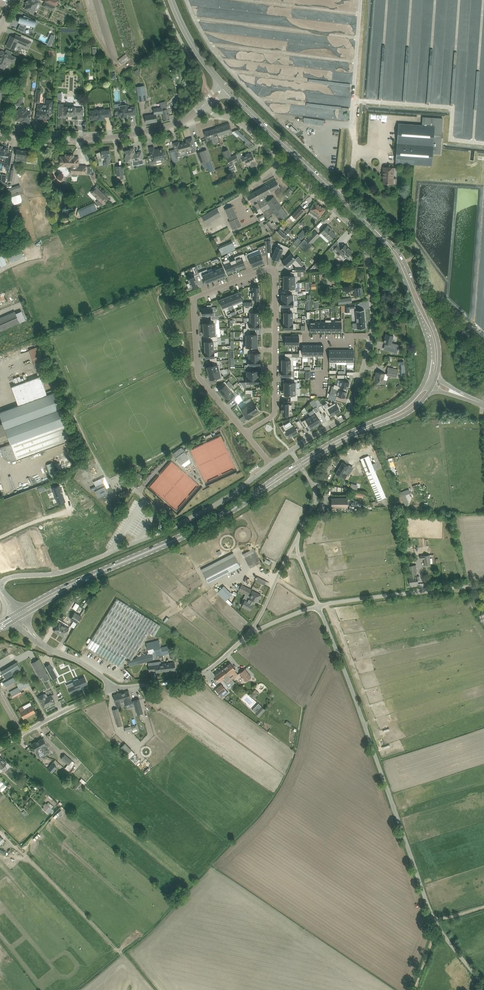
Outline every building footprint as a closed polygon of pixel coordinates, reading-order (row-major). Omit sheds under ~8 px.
[(35,0),(28,0),(27,2),(28,2),(25,9),(34,13),(36,7),(37,8),(38,7),(39,6),(39,5),(39,4),(38,4),(39,2),(35,0)] [(54,11),(55,7),(45,2),(44,6),(54,11)] [(32,19),(27,16),(24,15),(24,16),(23,17),(20,16),(18,22),(22,23),(22,25),(20,24),(18,29),(17,29),(20,30),(24,33),(25,32),(24,32),(26,27),(24,26),(25,24),(35,27),(36,21),(32,20),(32,19)] [(10,38),(6,46),(10,47),(13,49),(14,45),(16,46),(18,42),(29,47),(31,42),(21,37),(20,40),(14,37),(11,36),(10,39),(10,38)] [(7,53),(2,51),(0,55),(1,56),(1,57),(0,57),(0,67),(5,69),(8,61),(14,63),(16,58),(7,53)] [(122,64),(129,58),(126,54),(118,60),(122,64)] [(139,101),(147,100),(145,89),(145,85),(137,87),(139,101)] [(37,113),(36,119),(42,120),(43,118),(49,118),(49,114),(51,114),(52,101),(48,100),(47,109),(42,109),(43,105),(38,105),(38,110),(37,113)] [(83,115),(83,110),(83,108),(75,108),(75,107),(66,107),(66,104),(59,104),(59,117),(66,117),(66,115),(75,116),(75,115),(83,115)] [(129,108),(128,105),(120,106),(120,108),(116,108),(117,117),(117,116),(117,117),(121,117),(121,118),(127,117),(127,115),(136,114),(135,107),(129,108)] [(154,114),(150,115),(151,119),(154,119),(154,122),(157,121),(156,114),(163,113),(164,119),(170,118),(168,113),(168,109),(162,110),(162,107),(153,109),(154,114)] [(27,112),(27,110),(19,109),(19,111),(17,110),(16,115),(15,120),(24,121),(24,123),(28,123),(28,122),(29,122),(31,112),(27,112)] [(104,110),(104,109),(96,110),(96,111),(90,111),(90,115),(90,120),(99,119),(99,120),(104,119),(104,117),(112,116),(111,110),(104,110)] [(150,115),(145,116),(145,118),(146,123),(152,122),(154,122),(154,119),(151,119),(150,115)] [(399,123),(396,163),(398,163),(397,165),(400,165),(401,163),(432,166),(433,146),(441,146),(441,147),(443,119),(430,118),(431,118),(430,126),(399,123)] [(219,136),(227,133),(232,132),(230,124),(216,128),(219,136)] [(207,140),(219,136),(216,128),(204,132),(207,140)] [(237,130),(234,131),(246,142),(248,140),(237,130)] [(188,141),(183,142),(186,151),(187,154),(193,153),(193,152),(196,151),(194,143),(192,138),(188,139),(188,141)] [(178,144),(177,142),(173,143),(175,150),(170,151),(173,160),(178,159),(177,156),(180,156),(179,152),(186,151),(183,142),(178,144)] [(5,159),(4,166),(6,167),(6,170),(7,172),(9,172),(10,169),(10,167),(12,158),(12,153),(9,152),(9,148),(6,147),(6,148),(3,147),(3,146),(0,146),(0,158),(5,159)] [(154,147),(149,148),(153,164),(156,163),(156,160),(161,159),(161,160),(166,159),(165,152),(164,152),(163,148),(156,149),(156,150),(154,150),(154,147)] [(126,157),(125,157),(126,162),(132,161),(133,161),(138,160),(138,165),(144,164),(143,159),(141,152),(135,154),(134,148),(131,149),(131,150),(130,150),(125,151),(126,157)] [(20,150),(20,149),(18,149),(17,149),(16,156),(16,160),(32,162),(33,158),(28,158),(29,151),(28,151),(28,150),(26,150),(26,151),(20,150)] [(108,163),(111,163),(109,149),(101,150),(101,151),(96,153),(98,158),(105,157),(106,162),(105,162),(105,166),(108,166),(108,165),(108,163)] [(207,149),(202,151),(205,161),(208,167),(208,168),(209,172),(211,171),(214,170),(213,166),(211,161),(207,149)] [(228,149),(223,151),(225,158),(226,158),(231,156),(230,153),(228,149)] [(202,151),(197,153),(201,163),(202,162),(204,169),(208,167),(205,161),(202,151)] [(257,164),(255,160),(252,155),(251,156),(249,153),(242,157),(241,157),(242,160),(244,163),(246,162),(248,166),(250,165),(251,167),(257,164)] [(60,158),(60,160),(61,160),(60,166),(68,166),(68,167),(70,169),(71,169),(70,173),(72,173),(72,175),(73,176),(76,177),(78,175),(78,173),(86,174),(88,174),(89,173),(89,174),(90,174),(93,181),(98,179),(92,165),(89,167),(86,166),(78,166),(79,157),(74,157),(74,155),(71,155),(66,154),(66,157),(61,157),(61,158),(60,158)] [(239,160),(236,155),(227,159),(230,164),(236,161),(239,160)] [(393,184),(394,168),(383,167),(383,175),(384,175),(383,183),(393,184)] [(267,202),(263,196),(280,187),(276,180),(255,192),(259,198),(256,200),(262,209),(263,212),(264,214),(266,218),(274,213),(281,207),(274,198),(267,202)] [(11,197),(23,193),(22,190),(21,185),(7,189),(9,196),(11,196),(11,197)] [(96,187),(90,192),(99,200),(102,203),(101,204),(99,206),(102,206),(103,205),(104,205),(109,199),(96,187)] [(9,202),(4,192),(0,194),(0,197),(4,205),(9,202)] [(251,203),(256,200),(259,198),(255,192),(247,196),(249,200),(251,203)] [(321,215),(325,209),(316,203),(311,209),(317,213),(316,214),(320,216),(321,215)] [(232,229),(241,225),(238,218),(232,206),(225,209),(230,220),(229,221),(232,229)] [(280,221),(283,218),(287,215),(281,207),(274,213),(280,221)] [(296,219),(304,210),(300,207),(292,215),(296,219)] [(216,209),(203,217),(207,224),(220,215),(216,209)] [(260,223),(266,218),(264,214),(257,218),(260,223)] [(268,222),(264,225),(268,231),(267,232),(270,235),(275,232),(268,222)] [(330,241),(332,238),(336,234),(330,229),(331,228),(328,225),(321,232),(330,241)] [(280,229),(277,232),(284,238),(286,236),(280,229)] [(311,243),(319,235),(315,231),(307,240),(311,243)] [(305,239),(299,245),(306,252),(312,246),(305,239)] [(223,254),(235,249),(232,242),(219,248),(222,254),(223,254)] [(258,249),(253,251),(254,255),(259,265),(264,263),(263,261),(262,256),(263,256),(264,256),(267,254),(267,252),(267,244),(266,244),(265,244),(258,248),(258,249)] [(277,246),(272,258),(278,261),(281,253),(285,255),(289,248),(283,245),(281,248),(277,246)] [(352,257),(349,255),(352,252),(345,245),(342,248),(338,245),(333,250),(339,255),(338,256),(343,261),(347,257),(350,260),(352,257)] [(10,262),(25,258),(23,251),(8,255),(10,262)] [(241,254),(234,257),(239,269),(243,267),(246,266),(244,262),(243,261),(244,261),(245,261),(246,260),(247,260),(245,255),(244,254),(244,253),(241,255),(241,254)] [(246,254),(245,255),(247,260),(246,260),(247,261),(249,261),(250,260),(251,263),(253,267),(256,266),(259,265),(254,255),(249,257),(248,254),(246,254)] [(282,262),(287,267),(292,262),(296,267),(295,267),(295,271),(306,271),(306,267),(302,267),(295,259),(296,259),(291,254),(282,262)] [(231,261),(230,261),(234,271),(238,269),(239,269),(234,257),(235,259),(235,260),(233,260),(231,261)] [(316,263),(314,265),(315,265),(315,266),(318,269),(320,267),(325,262),(321,258),(316,263)] [(224,261),(223,261),(223,262),(228,273),(228,274),(234,271),(230,261),(231,261),(230,260),(230,259),(224,261)] [(189,283),(187,284),(188,287),(188,288),(191,287),(192,288),(192,289),(196,287),(196,286),(198,285),(197,282),(196,279),(195,276),(199,274),(199,272),(197,268),(196,266),(194,267),(192,267),(193,270),(195,273),(193,274),(191,275),(192,277),(188,279),(189,282),(190,283),(189,283)] [(217,268),(218,269),(221,277),(226,275),(226,274),(223,266),(222,266),(217,268)] [(218,269),(213,271),(216,279),(221,277),(218,269)] [(199,272),(199,274),(201,279),(204,278),(205,278),(206,283),(209,282),(212,281),(208,273),(206,273),(203,275),(202,273),(202,271),(199,272)] [(213,271),(208,273),(212,281),(216,279),(213,271)] [(283,277),(283,281),(284,281),(284,282),(296,282),(296,281),(296,277),(296,276),(297,276),(298,276),(298,272),(290,272),(290,276),(288,276),(285,276),(284,276),(284,277),(283,277)] [(284,282),(284,288),(286,288),(290,288),(290,291),(297,291),(299,291),(299,282),(296,282),(284,282)] [(253,293),(250,293),(250,297),(250,298),(253,298),(253,299),(254,299),(254,301),(259,301),(259,299),(259,294),(259,291),(259,287),(257,287),(257,286),(256,286),(253,286),(253,287),(253,293)] [(347,289),(342,289),(343,292),(348,292),(355,291),(355,296),(358,295),(363,295),(362,287),(357,287),(347,289)] [(281,300),(294,300),(294,294),(297,294),(297,291),(290,291),(290,294),(282,294),(282,300),(281,300)] [(239,292),(234,294),(238,304),(237,304),(238,305),(243,303),(240,296),(239,293),(239,292)] [(234,294),(229,296),(232,304),(232,305),(233,306),(237,304),(238,304),(234,294)] [(229,296),(224,298),(228,306),(232,304),(229,296)] [(219,300),(220,300),(223,308),(223,310),(229,308),(228,307),(228,306),(224,298),(219,300)] [(281,300),(281,306),(290,306),(290,309),(297,309),(297,306),(294,306),(294,300),(281,300)] [(202,309),(201,309),(202,313),(203,313),(203,315),(206,315),(208,315),(209,315),(210,315),(211,315),(212,315),(212,316),(211,316),(211,320),(217,320),(219,320),(218,315),(218,307),(212,308),(212,307),(211,305),(208,305),(207,305),(207,308),(205,308),(202,308),(202,309)] [(284,314),(284,318),(293,318),(295,318),(295,313),(295,312),(297,312),(297,309),(290,309),(290,312),(284,312),(284,314)] [(364,310),(356,310),(357,323),(357,328),(357,329),(366,328),(364,310)] [(20,323),(15,312),(0,318),(0,331),(20,323)] [(203,325),(203,329),(204,329),(216,329),(216,323),(217,323),(217,320),(211,320),(210,320),(210,323),(209,323),(203,323),(203,325)] [(216,329),(204,329),(204,335),(209,335),(210,335),(211,338),(218,338),(218,337),(221,337),(220,329),(216,329)] [(386,334),(384,343),(385,343),(385,346),(391,347),(395,349),(396,344),(392,343),(394,336),(393,336),(393,335),(389,334),(389,335),(386,334)] [(206,342),(204,342),(205,346),(205,347),(214,347),(218,347),(218,338),(211,338),(211,341),(206,342)] [(39,346),(31,348),(36,369),(43,368),(39,346)] [(282,360),(282,365),(293,365),(294,365),(296,365),(296,360),(296,357),(292,357),(285,356),(285,360),(282,360)] [(207,369),(206,369),(207,372),(208,372),(208,373),(220,370),(219,365),(219,364),(213,366),(207,367),(207,369)] [(220,370),(208,373),(210,378),(210,379),(212,379),(216,377),(222,376),(222,375),(220,370)] [(282,370),(282,376),(286,376),(286,379),(290,379),(291,379),(293,379),(295,379),(295,370),(294,370),(294,371),(291,371),(291,370),(282,370)] [(383,379),(385,373),(376,372),(375,378),(374,378),(373,382),(386,385),(387,380),(383,379)] [(7,434),(11,444),(0,448),(4,458),(5,458),(5,459),(7,460),(8,459),(8,460),(11,462),(22,458),(71,440),(54,393),(47,395),(45,389),(40,376),(39,377),(27,381),(12,386),(19,405),(0,412),(0,413),(4,423),(0,424),(0,436),(7,434)] [(284,382),(284,388),(297,388),(300,388),(300,383),(297,383),(297,382),(298,382),(298,379),(297,379),(295,379),(293,379),(291,379),(291,381),(291,382),(285,382),(284,382)] [(334,384),(333,388),(335,389),(338,390),(339,389),(340,390),(341,386),(347,388),(347,389),(348,389),(349,385),(349,383),(347,382),(341,380),(339,386),(334,384)] [(219,390),(218,390),(219,391),(222,395),(230,388),(230,387),(227,383),(222,388),(219,390)] [(330,393),(328,399),(335,401),(337,395),(337,396),(345,398),(347,392),(346,392),(346,391),(347,389),(347,388),(341,386),(340,390),(339,389),(338,390),(335,389),(333,388),(334,386),(332,386),(330,393)] [(230,388),(222,395),(225,399),(232,393),(235,391),(233,390),(231,387),(230,388)] [(284,388),(284,394),(285,394),(291,394),(291,397),(298,397),(298,394),(297,394),(297,388),(284,388)] [(232,393),(225,399),(229,403),(234,399),(236,397),(238,395),(235,391),(232,393)] [(252,401),(246,404),(252,414),(253,414),(255,413),(258,412),(258,411),(253,402),(252,401)] [(281,406),(281,411),(282,411),(282,415),(285,415),(285,416),(288,416),(288,415),(289,415),(289,413),(289,410),(292,410),(292,407),(292,405),(289,405),(289,403),(287,403),(287,401),(285,401),(283,401),(283,403),(282,403),(282,405),(282,406),(281,406)] [(326,403),(323,405),(325,409),(329,415),(331,414),(332,416),(338,412),(340,411),(339,409),(338,408),(339,408),(337,405),(336,405),(335,403),(329,406),(326,403)] [(246,404),(240,408),(243,412),(246,418),(247,418),(252,414),(246,404)] [(313,410),(308,413),(310,416),(316,426),(321,423),(319,418),(318,417),(321,415),(322,415),(318,408),(317,407),(313,409),(313,410)] [(310,416),(302,422),(305,428),(309,426),(311,429),(316,426),(310,416)] [(280,426),(280,427),(281,428),(287,437),(289,436),(290,437),(296,434),(298,433),(297,431),(293,426),(293,424),(292,425),(290,422),(285,425),(284,424),(280,426)] [(189,458),(188,454),(187,453),(185,452),(186,451),(181,447),(173,453),(175,459),(177,458),(178,461),(182,464),(189,458)] [(75,453),(61,457),(63,467),(78,463),(75,453)] [(378,501),(386,498),(375,471),(372,464),(369,455),(360,459),(378,501)] [(345,479),(347,474),(345,473),(349,466),(342,462),(336,473),(341,477),(345,479)] [(95,487),(91,489),(93,492),(95,491),(98,496),(100,500),(103,499),(104,501),(108,499),(112,508),(120,504),(115,494),(111,486),(110,487),(107,488),(104,482),(95,487)] [(60,485),(52,488),(58,504),(66,501),(62,491),(63,491),(62,489),(61,489),(60,485)] [(348,508),(348,498),(331,498),(331,508),(348,508)] [(243,553),(250,568),(261,562),(254,548),(243,553)] [(431,564),(430,554),(420,555),(420,559),(424,559),(424,565),(431,564)] [(240,567),(235,556),(203,572),(208,583),(240,567)] [(411,577),(409,577),(409,580),(410,585),(418,584),(418,581),(420,580),(419,576),(417,576),(416,572),(414,572),(413,565),(410,566),(411,577)] [(248,595),(251,589),(242,585),(241,586),(239,590),(248,595)] [(223,586),(217,592),(226,601),(231,595),(223,586)] [(258,602),(261,595),(253,591),(248,601),(245,600),(242,606),(250,610),(255,601),(258,602)] [(126,656),(130,659),(133,658),(149,633),(154,636),(161,626),(144,615),(117,599),(87,646),(114,663),(120,667),(126,656)] [(69,609),(73,602),(69,600),(65,606),(69,609)] [(77,623),(81,616),(75,613),(71,619),(77,623)] [(60,621),(61,620),(59,619),(58,620),(54,627),(56,628),(54,631),(60,635),(61,634),(64,636),(69,629),(60,623),(61,621),(60,621)] [(162,655),(161,647),(159,640),(146,643),(148,649),(154,648),(156,656),(162,655)] [(162,655),(169,653),(167,646),(161,647),(162,655)] [(137,659),(128,661),(128,662),(129,666),(154,659),(152,655),(152,653),(137,657),(137,659)] [(39,659),(32,663),(40,678),(47,674),(39,659)] [(161,664),(161,661),(156,662),(157,665),(155,665),(156,672),(166,671),(165,663),(161,664)] [(175,670),(174,662),(165,663),(166,671),(175,670)] [(232,679),(238,674),(235,670),(235,669),(230,663),(224,668),(229,674),(228,674),(232,679)] [(65,664),(64,670),(79,674),(81,668),(65,664)] [(48,671),(53,680),(58,677),(53,668),(48,671)] [(232,679),(228,674),(229,674),(224,668),(215,675),(218,679),(219,681),(224,678),(228,682),(232,679)] [(245,669),(240,673),(246,681),(251,677),(245,669)] [(7,686),(17,680),(15,676),(5,683),(7,686)] [(68,688),(70,693),(82,688),(81,688),(81,687),(83,685),(84,686),(88,684),(84,676),(78,679),(74,681),(73,681),(73,682),(74,685),(68,688)] [(44,680),(49,693),(53,691),(48,678),(44,680)] [(18,687),(10,692),(13,698),(22,693),(20,689),(25,686),(23,681),(17,684),(18,687)] [(222,693),(226,690),(222,684),(215,689),(219,694),(219,695),(222,693)] [(129,691),(123,692),(124,695),(122,696),(124,700),(125,705),(132,703),(131,698),(129,691)] [(121,706),(120,702),(124,700),(122,696),(124,695),(123,692),(113,695),(116,703),(117,707),(121,706)] [(48,697),(46,694),(45,694),(44,694),(38,697),(44,708),(48,705),(49,704),(50,704),(55,702),(51,695),(48,697)] [(139,699),(133,700),(138,715),(143,713),(139,699)] [(36,712),(33,708),(32,705),(25,709),(23,706),(19,708),(21,711),(20,712),(24,718),(32,714),(33,715),(34,714),(35,712),(36,712)] [(261,706),(255,713),(259,716),(265,710),(261,706)] [(118,726),(122,725),(118,708),(113,709),(118,726)] [(45,755),(50,752),(46,745),(47,745),(42,738),(37,741),(45,755)] [(40,758),(45,755),(37,741),(32,744),(40,758)] [(122,747),(131,756),(135,752),(126,743),(122,747)] [(72,773),(78,766),(72,761),(72,760),(65,754),(61,759),(68,764),(65,768),(72,773)] [(52,772),(57,767),(52,763),(48,768),(52,772)] [(80,781),(74,787),(76,789),(82,783),(80,781)] [(48,813),(52,809),(45,803),(43,805),(44,806),(42,808),(48,813)]
